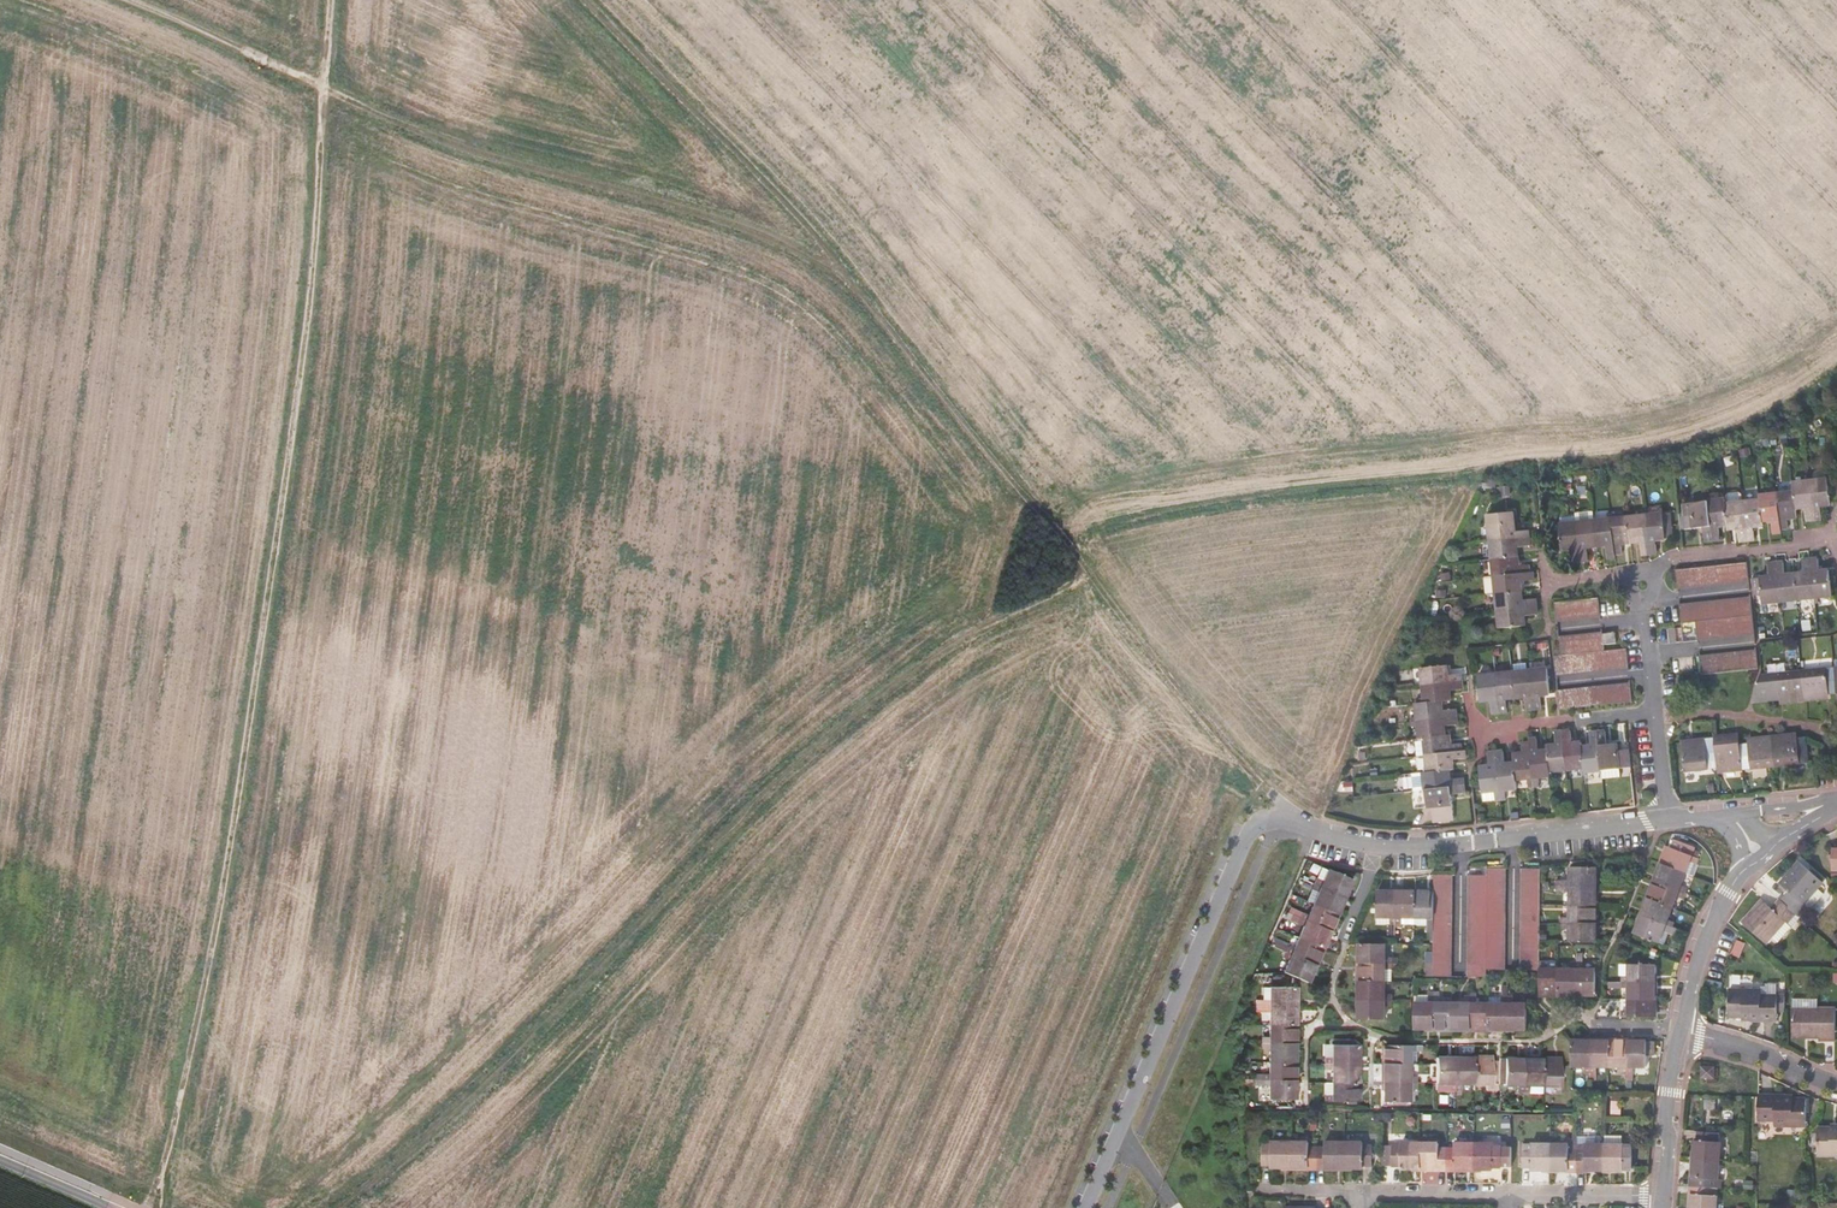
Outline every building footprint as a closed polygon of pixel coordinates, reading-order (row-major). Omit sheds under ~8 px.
[(1823,481),(1807,483),(1811,520),(1818,519),(1817,507),(1826,506),(1823,481)] [(1791,494),(1793,509),(1801,508),(1803,521),(1811,520),(1807,483),(1790,485),(1791,494)] [(1791,494),(1774,496),(1778,529),(1786,528),(1785,519),(1793,518),(1793,509),(1791,494)] [(1758,502),(1760,522),(1769,521),(1770,534),(1778,533),(1778,529),(1774,496),(1757,498),(1758,502)] [(1724,501),(1707,503),(1711,540),(1719,539),(1717,527),(1727,526),(1724,506),(1724,501)] [(1758,502),(1741,504),(1745,540),(1753,540),(1751,527),(1761,527),(1760,522),(1758,502)] [(1711,540),(1707,503),(1690,505),(1691,508),(1685,508),(1685,518),(1692,517),(1693,529),(1702,528),(1703,540),(1711,540)] [(1741,504),(1724,506),(1727,526),(1727,530),(1736,529),(1738,541),(1745,540),(1741,504)] [(1669,512),(1662,513),(1665,537),(1671,536),(1669,512)] [(1662,513),(1646,516),(1651,552),(1658,551),(1657,539),(1665,538),(1662,513)] [(1489,517),(1492,543),(1529,540),(1529,532),(1515,533),(1514,515),(1489,517)] [(1630,517),(1633,542),(1642,541),(1643,553),(1651,552),(1646,516),(1630,517)] [(1630,517),(1612,520),(1616,551),(1624,550),(1623,543),(1633,542),(1630,517)] [(1612,520),(1596,522),(1599,546),(1608,545),(1610,557),(1617,556),(1616,551),(1612,520)] [(1596,522),(1579,524),(1584,560),(1591,560),(1589,547),(1599,546),(1596,522)] [(1584,560),(1579,524),(1563,526),(1566,550),(1575,549),(1576,561),(1584,560)] [(1529,540),(1492,543),(1493,561),(1518,559),(1517,549),(1530,547),(1529,540)] [(1518,559),(1493,561),(1495,578),(1528,575),(1528,567),(1519,568),(1518,559)] [(1816,559),(1809,560),(1813,598),(1829,596),(1827,571),(1817,572),(1816,559)] [(1802,573),(1794,574),(1796,599),(1813,598),(1809,560),(1801,560),(1802,573)] [(1779,601),(1775,563),(1767,564),(1769,577),(1760,578),(1760,580),(1755,581),(1757,596),(1762,595),(1763,603),(1779,601)] [(1783,563),(1775,563),(1779,601),(1796,599),(1794,574),(1784,575),(1783,563)] [(1672,573),(1674,591),(1744,584),(1742,565),(1672,573)] [(1528,575),(1495,578),(1497,595),(1521,593),(1520,584),(1533,582),(1533,575),(1528,575)] [(1522,603),(1521,593),(1497,595),(1498,613),(1536,609),(1536,602),(1522,603)] [(1597,598),(1554,604),(1557,622),(1600,616),(1597,598)] [(1747,598),(1677,605),(1679,625),(1695,623),(1749,618),(1747,598)] [(1536,609),(1498,613),(1500,629),(1525,627),(1524,618),(1537,617),(1536,609)] [(1751,636),(1749,618),(1695,623),(1697,642),(1751,636)] [(1679,625),(1681,643),(1697,642),(1695,623),(1679,625)] [(1625,646),(1622,629),(1602,632),(1604,649),(1625,646)] [(1604,649),(1602,632),(1559,638),(1561,655),(1604,649)] [(1627,665),(1625,646),(1604,649),(1561,655),(1555,656),(1557,675),(1627,665)] [(1752,652),(1696,658),(1698,677),(1754,671),(1752,652)] [(1425,687),(1461,684),(1461,676),(1449,677),(1448,668),(1423,669),(1425,687)] [(1548,670),(1531,672),(1535,709),(1543,708),(1541,696),(1551,695),(1548,670)] [(1834,670),(1801,673),(1804,701),(1824,699),(1823,694),(1836,692),(1834,670)] [(1531,672),(1513,674),(1516,698),(1526,697),(1527,710),(1535,709),(1531,672)] [(1804,701),(1801,673),(1767,677),(1770,700),(1782,698),(1783,703),(1804,701)] [(1513,674),(1495,675),(1499,713),(1507,712),(1505,700),(1516,698),(1513,674)] [(1499,713),(1495,675),(1478,677),(1481,703),(1491,701),(1492,714),(1499,713)] [(1632,698),(1629,679),(1559,689),(1562,708),(1632,698)] [(1426,704),(1444,702),(1451,702),(1450,692),(1462,691),(1461,684),(1425,687),(1425,699),(1426,704)] [(1419,704),(1420,721),(1458,719),(1457,712),(1445,713),(1444,702),(1426,704),(1419,704)] [(1421,739),(1425,739),(1447,738),(1446,727),(1458,727),(1458,719),(1420,721),(1421,739)] [(1551,769),(1567,768),(1564,731),(1557,732),(1558,744),(1548,745),(1549,751),(1551,769)] [(1567,768),(1585,766),(1583,748),(1582,742),(1572,743),(1571,731),(1564,731),(1567,768)] [(1598,733),(1602,770),(1619,768),(1630,768),(1628,752),(1622,753),(1617,753),(1617,744),(1607,746),(1606,732),(1598,733)] [(1583,748),(1585,766),(1585,772),(1602,770),(1598,733),(1591,734),(1592,747),(1583,748)] [(1794,736),(1773,738),(1776,765),(1809,761),(1807,739),(1795,741),(1794,736)] [(1425,739),(1426,756),(1461,754),(1461,747),(1451,748),(1450,737),(1447,738),(1425,739)] [(1732,738),(1715,740),(1718,767),(1718,771),(1742,769),(1740,747),(1734,747),(1732,738)] [(1752,746),(1740,747),(1742,769),(1776,765),(1773,738),(1752,741),(1752,746)] [(1551,775),(1551,769),(1549,751),(1539,752),(1538,739),(1531,739),(1531,743),(1535,786),(1541,785),(1540,776),(1551,775)] [(1718,767),(1715,740),(1693,743),(1694,747),(1681,748),(1684,771),(1718,767)] [(1529,786),(1535,786),(1531,743),(1523,744),(1524,754),(1514,755),(1515,763),(1517,778),(1528,777),(1529,786)] [(1501,799),(1501,797),(1497,752),(1489,753),(1490,765),(1481,766),(1484,791),(1495,790),(1496,800),(1501,799)] [(1518,788),(1517,778),(1515,763),(1506,764),(1504,752),(1497,752),(1501,797),(1507,796),(1506,789),(1518,788)] [(1426,756),(1427,773),(1449,771),(1453,771),(1452,761),(1465,760),(1465,753),(1461,754),(1426,756)] [(1619,768),(1602,770),(1603,779),(1620,777),(1619,768)] [(1449,771),(1427,773),(1424,773),(1425,790),(1462,788),(1462,780),(1450,781),(1449,771)] [(1462,788),(1425,790),(1426,808),(1430,807),(1431,822),(1452,821),(1451,796),(1463,795),(1462,788)] [(1485,801),(1496,800),(1495,790),(1484,791),(1485,801)] [(1660,863),(1684,872),(1693,875),(1698,863),(1694,862),(1696,857),(1690,855),(1693,846),(1672,839),(1670,847),(1667,846),(1660,863)] [(1679,884),(1684,872),(1660,863),(1654,880),(1683,892),(1685,886),(1679,884)] [(1779,885),(1789,893),(1793,897),(1785,907),(1795,915),(1797,917),(1801,921),(1810,911),(1823,895),(1817,890),(1822,884),(1798,864),(1779,885)] [(1558,878),(1557,884),(1596,885),(1596,866),(1571,865),(1571,878),(1558,878)] [(1323,866),(1315,883),(1345,895),(1352,879),(1323,866)] [(1486,868),(1485,874),(1485,969),(1505,969),(1505,868),(1486,868)] [(1540,969),(1540,962),(1540,926),(1540,868),(1521,868),(1520,904),(1520,969),(1540,969)] [(1433,949),(1433,961),(1433,976),(1452,976),(1452,874),(1433,875),(1433,891),(1433,927),(1433,949)] [(1485,969),(1485,874),(1467,874),(1466,976),(1485,976),(1485,969)] [(1681,897),(1683,892),(1654,880),(1647,899),(1671,908),(1675,895),(1681,897)] [(1345,895),(1315,883),(1308,900),(1314,903),(1337,913),(1345,895)] [(1596,885),(1557,884),(1557,889),(1571,889),(1571,903),(1596,903),(1596,885)] [(1395,920),(1395,891),(1376,891),(1376,915),(1389,914),(1390,920),(1395,920)] [(1414,914),(1414,891),(1395,891),(1395,920),(1414,921),(1414,914)] [(1433,927),(1433,891),(1414,891),(1414,914),(1428,914),(1428,927),(1433,927)] [(1793,897),(1789,893),(1781,903),(1783,905),(1785,907),(1793,897)] [(1666,919),(1671,908),(1647,899),(1640,916),(1670,928),(1672,921),(1666,919)] [(1783,905),(1781,903),(1779,902),(1770,912),(1773,916),(1783,905)] [(1337,913),(1314,903),(1308,915),(1296,909),(1294,915),(1330,930),(1337,913)] [(1596,903),(1571,903),(1570,915),(1563,915),(1563,921),(1596,922),(1596,903)] [(1795,915),(1785,907),(1783,905),(1773,916),(1770,912),(1760,904),(1741,925),(1764,945),(1772,937),(1783,924),(1785,926),(1795,915)] [(1330,930),(1294,915),(1292,919),(1305,924),(1299,937),(1323,946),(1330,930)] [(1674,929),(1670,928),(1640,916),(1634,933),(1657,943),(1662,931),(1666,933),(1672,934),(1674,929)] [(1596,922),(1563,921),(1563,927),(1570,927),(1571,941),(1596,941),(1596,922)] [(1790,930),(1785,926),(1783,924),(1772,937),(1778,943),(1790,930)] [(1662,931),(1657,943),(1662,944),(1666,933),(1662,931)] [(1323,946),(1299,937),(1294,949),(1277,942),(1275,946),(1316,964),(1323,946)] [(1385,955),(1385,943),(1360,943),(1359,962),(1391,962),(1391,955),(1385,955)] [(1316,964),(1275,946),(1273,952),(1290,959),(1284,971),(1308,981),(1316,964)] [(1577,953),(1577,962),(1577,994),(1595,994),(1596,969),(1582,968),(1582,962),(1581,953),(1577,953)] [(1545,961),(1540,962),(1540,969),(1540,993),(1558,994),(1558,968),(1546,968),(1545,961)] [(1391,967),(1391,962),(1359,962),(1360,981),(1385,980),(1385,967),(1391,967)] [(1571,968),(1558,968),(1558,994),(1577,994),(1577,962),(1571,962),(1571,968)] [(1628,977),(1628,965),(1620,964),(1620,977),(1621,977),(1628,977)] [(1654,964),(1628,965),(1628,977),(1621,977),(1621,983),(1654,983),(1654,964)] [(1385,993),(1385,980),(1360,981),(1359,999),(1391,999),(1391,993),(1385,993)] [(1654,1002),(1654,983),(1621,983),(1611,983),(1611,989),(1622,989),(1628,989),(1628,1002),(1654,1002)] [(1264,986),(1263,1005),(1295,1005),(1296,987),(1264,986)] [(1767,995),(1762,995),(1762,1000),(1777,1001),(1777,993),(1767,992),(1767,995)] [(1762,1000),(1762,995),(1731,995),(1730,1022),(1751,1022),(1751,1025),(1777,1025),(1777,1016),(1785,1016),(1785,1001),(1777,1001),(1762,1000)] [(1415,1028),(1433,1028),(1433,996),(1428,997),(1428,1003),(1415,1002),(1415,1028)] [(1433,996),(1433,1028),(1453,1029),(1452,1003),(1439,1003),(1439,996),(1433,996)] [(1452,1003),(1453,1029),(1470,1029),(1470,996),(1465,996),(1465,1003),(1452,1003)] [(1470,996),(1470,1029),(1490,1029),(1490,1003),(1476,1003),(1476,996),(1470,996)] [(1490,1003),(1490,1029),(1508,1029),(1509,997),(1504,997),(1503,1003),(1490,1003)] [(1515,997),(1509,997),(1508,1029),(1528,1029),(1528,1003),(1515,1003),(1515,997)] [(1391,999),(1359,999),(1359,1018),(1385,1019),(1385,1005),(1391,1005),(1391,999)] [(1654,1020),(1654,1002),(1628,1002),(1628,1014),(1621,1014),(1621,1020),(1654,1020)] [(1793,1012),(1812,1012),(1812,1003),(1793,1003),(1793,1012)] [(1295,1005),(1263,1005),(1263,1011),(1269,1011),(1269,1024),(1295,1024),(1295,1005)] [(1819,1041),(1819,1042),(1819,1044),(1836,1044),(1836,1012),(1812,1012),(1793,1012),(1793,1038),(1809,1038),(1809,1041),(1819,1041)] [(1295,1024),(1269,1024),(1269,1037),(1263,1036),(1263,1042),(1294,1043),(1295,1024)] [(1590,1071),(1590,1040),(1572,1040),(1572,1065),(1585,1065),(1585,1071),(1590,1071)] [(1609,1040),(1590,1040),(1590,1071),(1590,1078),(1596,1078),(1596,1065),(1609,1065),(1609,1040)] [(1627,1040),(1609,1040),(1609,1065),(1622,1065),(1622,1072),(1627,1072),(1627,1040)] [(1653,1040),(1627,1040),(1627,1072),(1627,1078),(1633,1078),(1633,1065),(1646,1065),(1646,1054),(1653,1054),(1653,1040)] [(1294,1043),(1263,1042),(1262,1048),(1268,1048),(1268,1061),(1294,1061),(1294,1043)] [(1326,1059),(1326,1064),(1358,1065),(1358,1045),(1332,1045),(1332,1059),(1326,1059)] [(1409,1051),(1415,1051),(1422,1052),(1422,1046),(1383,1046),(1383,1065),(1408,1065),(1409,1062),(1409,1051)] [(1455,1090),(1455,1058),(1436,1057),(1435,1083),(1449,1083),(1449,1090),(1455,1090)] [(1474,1058),(1455,1058),(1455,1090),(1461,1090),(1461,1083),(1474,1083),(1474,1058)] [(1493,1058),(1474,1058),(1474,1083),(1487,1083),(1487,1090),(1493,1090),(1493,1064),(1493,1058)] [(1523,1090),(1523,1058),(1500,1058),(1500,1083),(1518,1083),(1518,1090),(1523,1090)] [(1543,1058),(1523,1058),(1523,1090),(1529,1090),(1529,1084),(1543,1084),(1543,1058)] [(1561,1058),(1543,1058),(1543,1084),(1556,1084),(1556,1090),(1561,1090),(1561,1058)] [(1294,1061),(1268,1061),(1268,1074),(1251,1074),(1251,1079),(1253,1079),(1262,1080),(1293,1080),(1294,1061)] [(1358,1065),(1326,1064),(1326,1070),(1332,1070),(1332,1084),(1358,1084),(1358,1065)] [(1408,1065),(1383,1065),(1383,1084),(1415,1084),(1415,1079),(1408,1078),(1408,1065)] [(1714,1070),(1702,1070),(1702,1081),(1714,1081),(1714,1070)] [(1293,1100),(1293,1080),(1262,1080),(1262,1085),(1268,1085),(1267,1100),(1293,1100)] [(1358,1084),(1332,1084),(1332,1096),(1326,1096),(1326,1102),(1358,1102),(1358,1084)] [(1415,1084),(1383,1084),(1383,1102),(1408,1103),(1408,1089),(1415,1089),(1415,1084)] [(1785,1097),(1758,1096),(1758,1123),(1774,1123),(1774,1127),(1806,1127),(1806,1100),(1785,1100),(1785,1097)] [(1819,1128),(1818,1156),(1836,1156),(1836,1128),(1819,1128)] [(1695,1142),(1694,1160),(1720,1161),(1722,1143),(1718,1143),(1719,1132),(1697,1131),(1697,1142),(1695,1142)] [(1381,1165),(1392,1165),(1392,1137),(1382,1137),(1381,1165)] [(1392,1137),(1392,1165),(1392,1171),(1401,1172),(1401,1174),(1420,1174),(1420,1148),(1401,1148),(1401,1137),(1392,1137)] [(1606,1150),(1606,1175),(1625,1176),(1625,1173),(1633,1173),(1634,1150),(1623,1150),(1623,1143),(1606,1143),(1606,1150)] [(1290,1173),(1290,1147),(1272,1147),(1271,1150),(1263,1150),(1263,1170),(1271,1171),(1271,1173),(1290,1173)] [(1309,1147),(1290,1147),(1290,1173),(1309,1173),(1309,1176),(1317,1176),(1317,1153),(1309,1153),(1309,1147)] [(1326,1153),(1317,1153),(1317,1176),(1326,1176),(1326,1173),(1344,1173),(1344,1147),(1326,1147),(1326,1153)] [(1363,1147),(1344,1147),(1344,1173),(1363,1174),(1363,1171),(1371,1171),(1372,1151),(1363,1151),(1363,1147)] [(1420,1148),(1420,1174),(1438,1174),(1438,1177),(1447,1177),(1447,1153),(1438,1153),(1439,1148),(1420,1148)] [(1447,1153),(1447,1177),(1455,1177),(1455,1174),(1474,1174),(1474,1149),(1455,1148),(1455,1153),(1447,1153)] [(1474,1149),(1474,1174),(1493,1174),(1493,1171),(1501,1172),(1501,1171),(1511,1171),(1512,1151),(1502,1151),(1493,1151),(1493,1149),(1474,1149)] [(1552,1175),(1552,1149),(1535,1149),(1535,1150),(1525,1150),(1524,1173),(1533,1173),(1533,1175),(1552,1175)] [(1579,1150),(1552,1149),(1552,1175),(1571,1175),(1571,1178),(1579,1178),(1579,1155),(1579,1150)] [(1587,1155),(1579,1155),(1579,1178),(1587,1178),(1587,1175),(1606,1175),(1606,1150),(1587,1150),(1587,1155)] [(1720,1161),(1694,1160),(1693,1179),(1690,1179),(1690,1186),(1713,1187),(1723,1188),(1723,1180),(1719,1180),(1720,1161)] [(1690,1186),(1689,1195),(1693,1195),(1692,1207),(1718,1207),(1719,1197),(1713,1196),(1713,1187),(1690,1186)]
